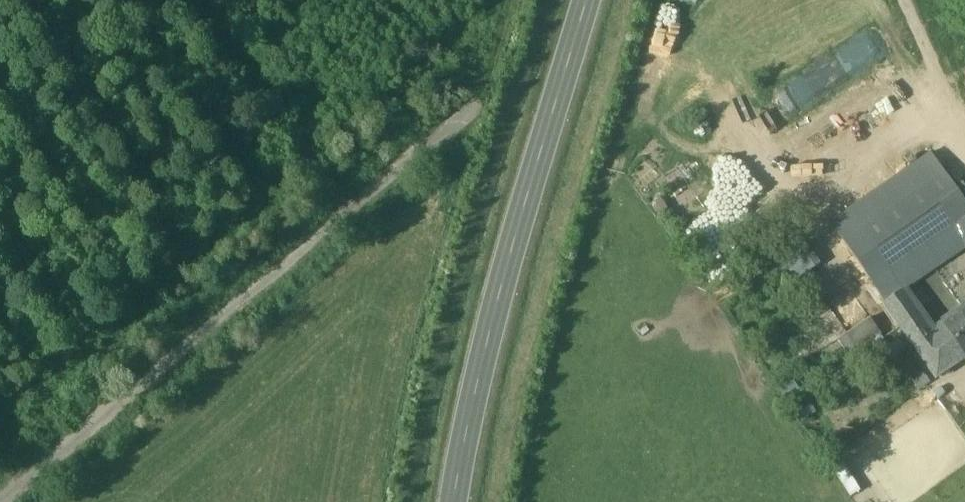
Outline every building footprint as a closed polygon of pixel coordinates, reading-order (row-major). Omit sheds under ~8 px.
[(930,154),(829,224),(843,244),(944,174),(930,154)] [(843,244),(886,305),(903,292),(964,249),(964,240),(956,226),(964,220),(964,204),(944,174),(843,244)] [(956,226),(964,240),(964,220),(956,226)] [(789,282),(818,262),(809,248),(779,267),(789,282)] [(932,334),(903,292),(886,305),(937,378),(952,367),(933,339),(935,337),(932,334)] [(932,334),(935,337),(933,339),(952,367),(964,359),(964,313),(932,334)] [(847,352),(881,333),(872,317),(838,337),(847,352)]
